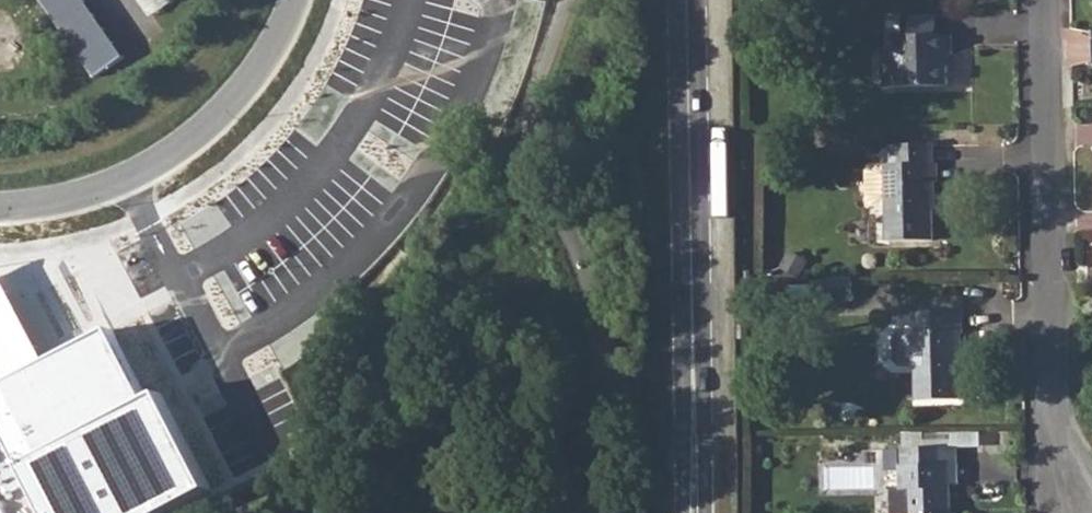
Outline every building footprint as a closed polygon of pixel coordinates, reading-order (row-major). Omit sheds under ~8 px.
[(98,76),(126,57),(85,0),(42,0),(98,76)] [(940,34),(913,34),(900,34),(900,47),(885,47),(879,53),(879,77),(886,83),(901,82),(943,82),(943,54),(949,53),(948,33),(940,34)] [(903,164),(894,164),(886,163),(887,240),(935,238),(935,181),(942,181),(941,163),(934,163),(934,144),(903,145),(903,164)] [(32,371),(47,363),(0,273),(0,310),(32,371)] [(851,279),(822,279),(823,301),(851,301),(851,279)] [(212,490),(162,393),(149,400),(112,329),(47,363),(32,371),(0,310),(0,512),(167,512),(212,490)] [(959,312),(913,313),(913,330),(897,331),(892,336),(892,362),(898,367),(914,367),(915,412),(955,411),(954,332),(959,332),(959,312)] [(917,449),(897,449),(897,489),(883,489),(884,512),(947,512),(946,485),(955,486),(955,465),(955,448),(917,449)]
